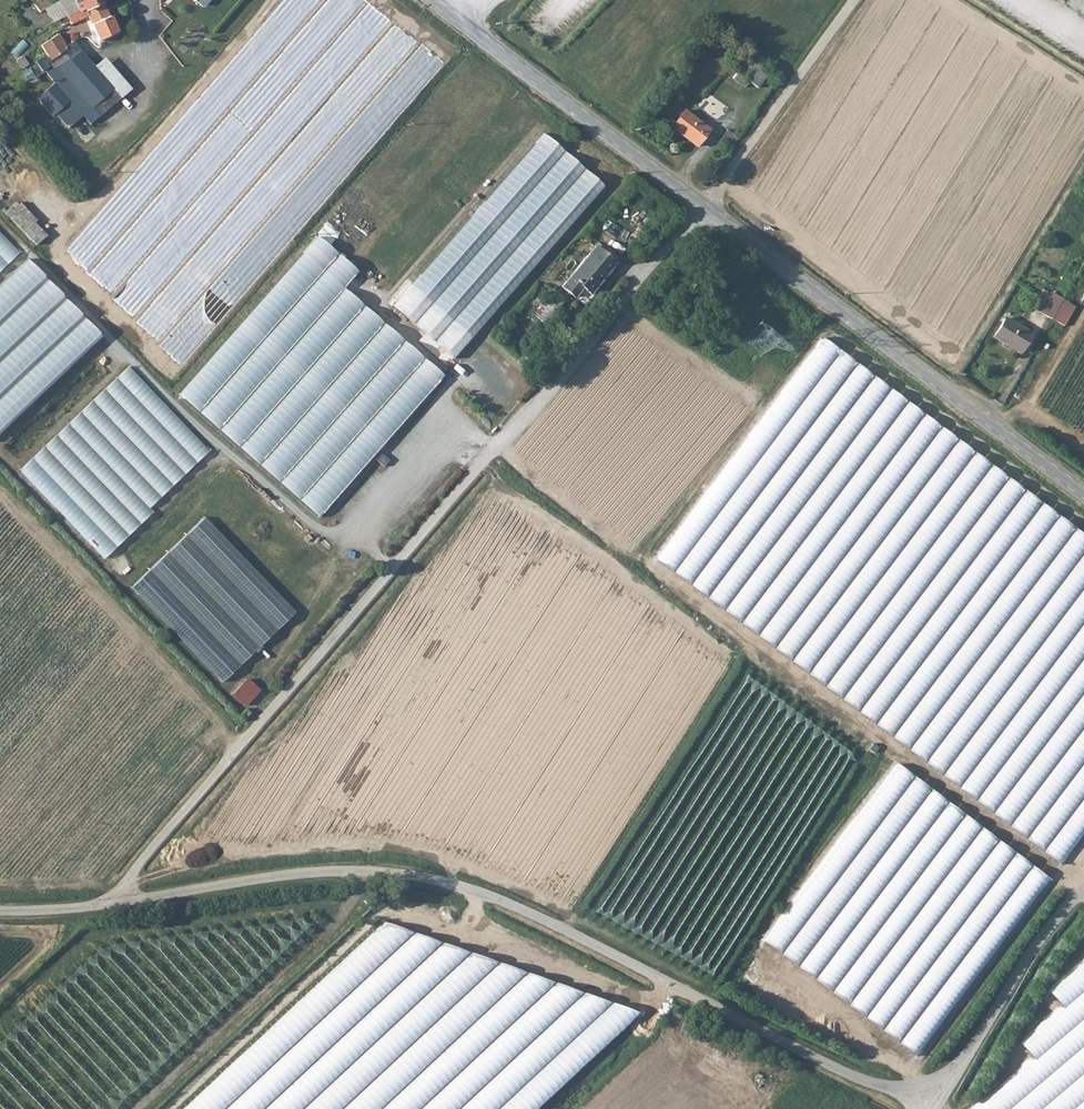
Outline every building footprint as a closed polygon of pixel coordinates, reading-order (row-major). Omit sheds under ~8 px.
[(48,8),(55,3),(58,1),(58,0),(42,0),(35,5),(41,13),(48,8)] [(58,1),(69,16),(83,8),(85,11),(103,1),(103,0),(58,0),(58,1)] [(196,3),(187,13),(215,34),(231,14),(213,0),(198,0),(196,3)] [(65,18),(67,17),(69,16),(58,1),(55,3),(65,18)] [(83,8),(69,16),(67,17),(72,27),(89,18),(92,26),(111,18),(103,1),(85,11),(83,8)] [(48,8),(56,20),(59,23),(65,18),(55,3),(48,8)] [(117,33),(111,18),(92,26),(99,42),(117,33)] [(54,65),(67,53),(82,54),(73,41),(65,46),(57,34),(41,47),(51,61),(49,62),(54,69),(56,68),(54,65)] [(113,88),(115,90),(122,84),(93,52),(85,58),(113,88)] [(55,84),(70,101),(84,115),(113,88),(85,58),(82,54),(67,53),(54,65),(56,68),(54,69),(46,73),(55,84)] [(767,72),(755,63),(753,67),(747,63),(740,73),(737,71),(732,79),(744,87),(749,80),(757,85),(767,72)] [(70,101),(55,84),(38,99),(53,116),(55,114),(70,101)] [(127,90),(122,84),(115,90),(85,117),(91,123),(127,90)] [(113,88),(84,115),(85,117),(115,90),(113,88)] [(55,114),(68,129),(84,115),(70,101),(55,114)] [(698,146),(710,130),(686,112),(674,128),(698,146)] [(721,141),(730,148),(738,136),(728,130),(721,141)] [(601,186),(543,136),(393,306),(452,357),(601,186)] [(0,234),(0,275),(21,255),(0,234)] [(358,270),(319,235),(179,392),(319,515),(444,374),(344,286),(358,270)] [(593,293),(617,263),(597,246),(564,287),(576,297),(585,287),(593,293)] [(26,261),(0,286),(0,433),(100,337),(26,261)] [(536,314),(547,323),(567,300),(556,291),(536,314)] [(1053,320),(1063,301),(1051,294),(1040,313),(1053,320)] [(1075,307),(1063,301),(1053,320),(1065,326),(1075,307)] [(1020,356),(1031,337),(1005,323),(994,342),(1020,356)] [(1083,827),(1083,532),(824,336),(657,556),(1059,859),(1083,827)] [(207,451),(127,367),(19,470),(105,559),(152,514),(147,509),(207,451)] [(234,694),(248,707),(263,690),(249,677),(234,694)] [(1049,878),(896,765),(766,940),(919,1053),(1049,878)] [(184,1108),(537,1108),(643,1012),(387,925),(184,1108)] [(1062,1007),(1019,1042),(1033,1059),(973,1108),(1083,1108),(1083,961),(1049,990),(1062,1007)]
